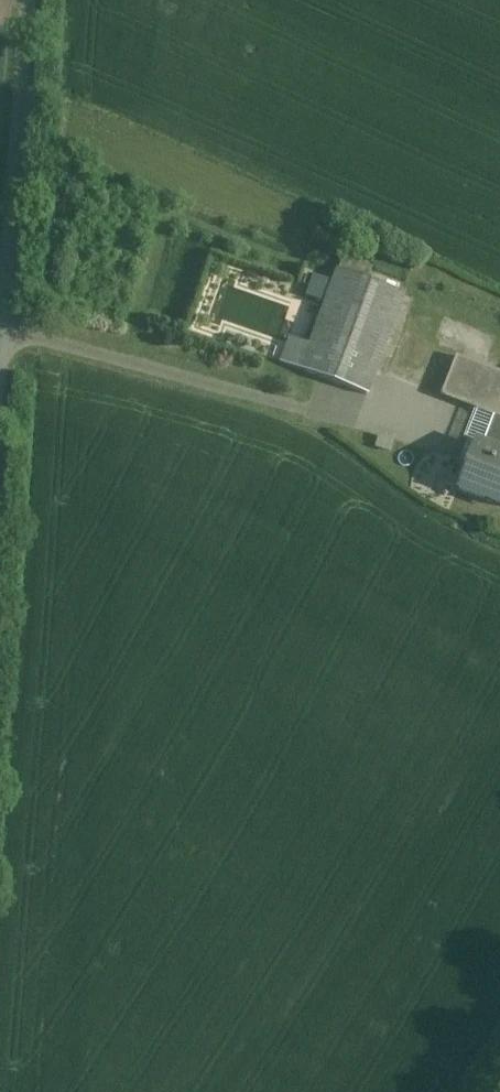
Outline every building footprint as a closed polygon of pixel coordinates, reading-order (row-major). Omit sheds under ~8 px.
[(368,397),(407,294),(336,268),(297,370),(368,397)] [(499,417),(499,373),(455,358),(442,397),(499,417)] [(473,444),(456,488),(499,504),(499,454),(473,444)]
